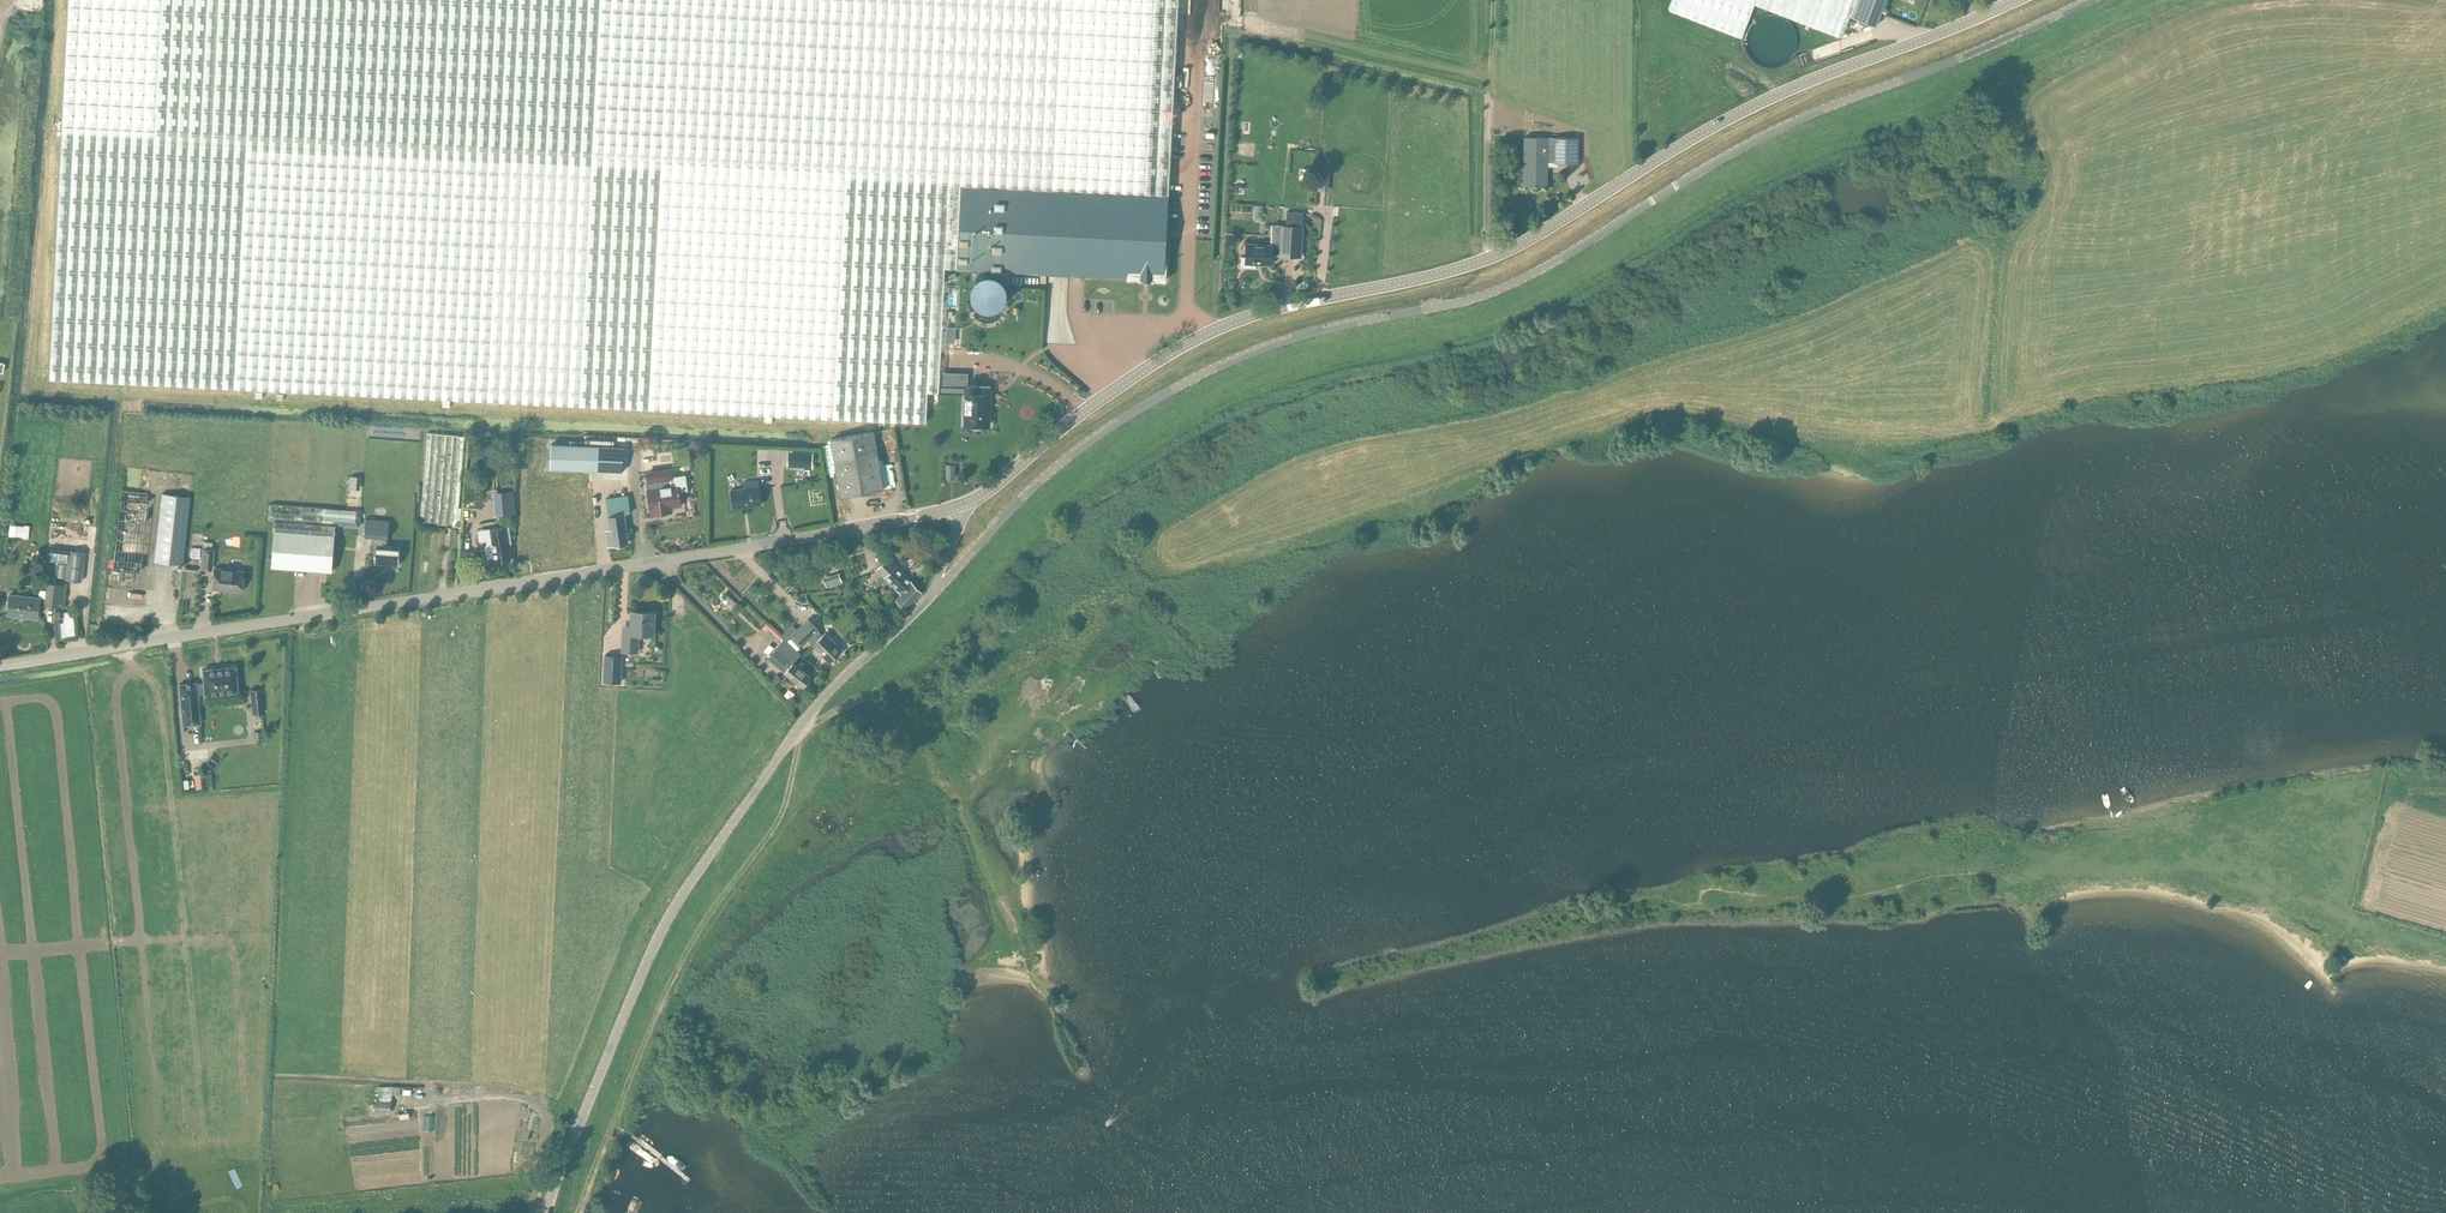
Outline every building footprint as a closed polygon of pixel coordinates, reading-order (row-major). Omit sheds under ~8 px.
[(939,387),(944,269),(1165,280),(1178,0),(68,0),(49,378),(926,422),(928,391),(938,392),(938,391),(939,387)] [(1669,10),(1741,37),(1754,3),(1841,37),(1850,16),(1852,17),(1876,26),(1886,0),(1672,0),(1669,10)] [(1559,138),(1525,137),(1524,185),(1546,186),(1546,159),(1554,159),(1554,163),(1578,164),(1578,139),(1559,138)] [(1251,155),(1252,144),(1238,143),(1238,154),(1251,155)] [(1328,192),(1330,161),(1318,161),(1316,192),(1328,192)] [(1280,225),(1272,225),(1271,245),(1247,243),(1246,257),(1241,256),(1240,267),(1255,268),(1255,264),(1271,265),(1271,254),(1279,255),(1279,256),(1300,258),(1303,213),(1287,211),(1286,225),(1280,225)] [(966,387),(939,387),(938,391),(966,392),(965,424),(989,425),(990,407),(990,394),(977,393),(977,385),(966,385),(966,387)] [(874,432),(831,439),(840,496),(884,489),(874,432)] [(421,524),(457,526),(458,519),(460,519),(461,508),(459,508),(465,436),(428,433),(421,524)] [(614,447),(614,441),(585,440),(585,446),(552,445),(551,469),(589,471),(623,472),(624,448),(614,447)] [(793,466),(812,467),(813,453),(793,452),(789,452),(788,466),(793,466)] [(955,464),(946,464),(946,478),(956,478),(955,464)] [(685,474),(673,476),(672,468),(660,470),(650,471),(651,480),(646,480),(647,489),(648,489),(651,510),(661,509),(662,512),(672,511),(671,507),(681,506),(679,492),(688,491),(685,474)] [(355,475),(353,486),(360,487),(361,476),(355,475)] [(731,490),(734,508),(761,504),(758,481),(744,483),(745,488),(731,490)] [(112,568),(141,572),(148,501),(147,501),(147,492),(121,489),(112,568)] [(516,513),(514,490),(492,492),(494,515),(516,513)] [(183,565),(190,497),(161,493),(154,561),(183,565)] [(628,495),(606,499),(608,516),(607,516),(610,536),(607,537),(608,545),(628,542),(624,514),(631,513),(628,495)] [(272,566),(332,571),(336,524),(356,526),(357,511),(270,504),(269,519),(275,520),(272,566)] [(375,563),(399,564),(401,547),(387,546),(387,539),(388,539),(389,520),(366,518),(365,538),(373,538),(373,546),(376,546),(375,563)] [(506,526),(490,529),(492,538),(489,538),(490,544),(487,544),(486,546),(486,552),(489,553),(490,558),(495,557),(496,563),(511,560),(509,545),(513,544),(511,531),(507,532),(506,526)] [(202,548),(200,569),(212,571),(214,549),(202,548)] [(81,581),(84,552),(69,551),(66,580),(81,581)] [(897,599),(905,607),(920,592),(889,559),(878,568),(902,594),(897,599)] [(214,569),(212,588),(241,591),(242,571),(214,569)] [(842,582),(839,573),(825,577),(828,586),(842,582)] [(7,615),(36,618),(38,604),(44,605),(43,606),(58,608),(61,584),(46,582),(44,598),(10,594),(7,615)] [(66,621),(57,622),(59,637),(79,635),(76,610),(65,611),(66,621)] [(621,653),(638,654),(639,634),(654,635),(655,612),(631,611),(631,625),(622,625),(621,653)] [(813,645),(830,662),(842,650),(826,633),(823,636),(819,631),(820,630),(808,618),(792,634),(793,635),(787,641),(798,650),(802,645),(803,646),(808,641),(813,645)] [(785,672),(803,687),(811,677),(794,663),(801,654),(798,650),(787,641),(784,639),(786,638),(768,622),(763,627),(766,630),(767,628),(781,641),(768,658),(785,672)] [(605,681),(621,682),(622,656),(606,656),(605,681)] [(203,683),(196,684),(196,683),(179,684),(183,725),(200,723),(197,694),(204,694),(204,695),(238,691),(235,667),(202,670),(203,683)] [(776,687),(783,680),(777,674),(770,682),(776,687)] [(262,706),(260,689),(250,690),(252,707),(262,706)] [(376,1112),(391,1112),(392,1094),(400,1094),(400,1086),(392,1086),(378,1086),(378,1099),(377,1099),(376,1112)] [(436,1172),(434,1115),(424,1115),(425,1173),(436,1172)]
